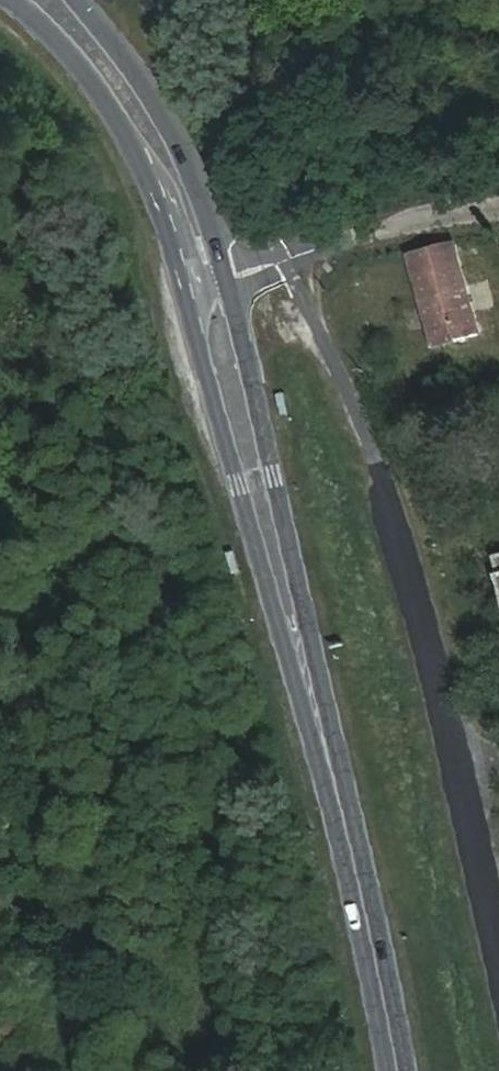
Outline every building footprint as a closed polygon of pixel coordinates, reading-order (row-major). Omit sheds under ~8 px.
[(432,350),(481,337),(455,244),(406,257),(432,350)]
